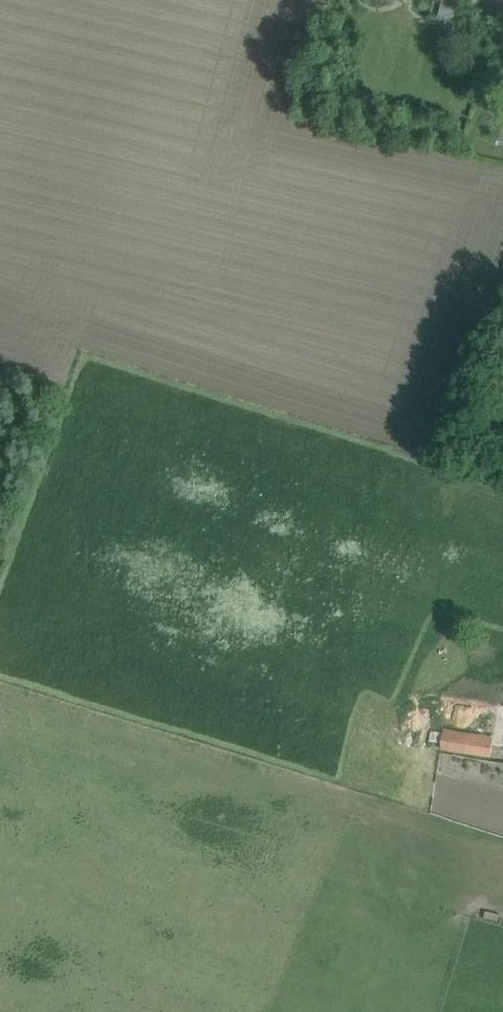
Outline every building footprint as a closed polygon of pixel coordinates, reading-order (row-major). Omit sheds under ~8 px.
[(439,7),(454,11),(456,0),(440,0),(439,7)] [(490,49),(487,60),(497,63),(500,51),(490,49)] [(489,757),(492,735),(444,728),(440,749),(489,757)]
